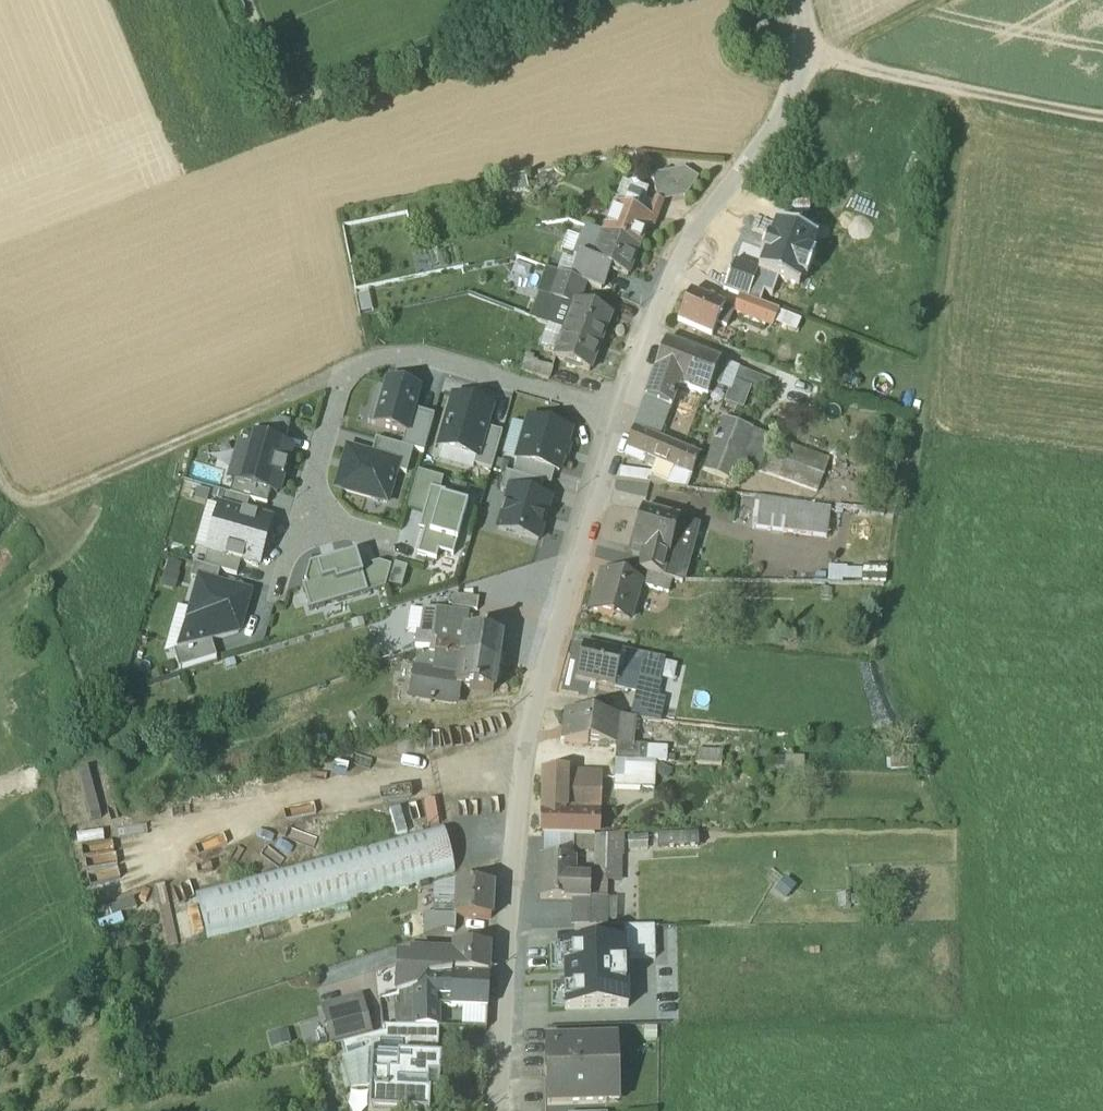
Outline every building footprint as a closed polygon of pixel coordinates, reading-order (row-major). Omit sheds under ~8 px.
[(763,31),(754,35),(751,38),(751,42),(753,45),(757,47),(767,47),(763,31)] [(684,170),(652,177),(657,203),(684,198),(686,198),(698,179),(684,170)] [(630,187),(623,184),(604,236),(638,249),(639,249),(650,220),(639,215),(648,192),(640,189),(637,183),(630,185),(630,187)] [(817,239),(775,224),(758,271),(779,278),(800,286),(817,239)] [(604,236),(591,231),(581,258),(580,259),(593,263),(604,236)] [(638,249),(604,236),(593,263),(610,270),(628,277),(638,249)] [(593,263),(580,259),(581,258),(580,258),(572,279),(584,285),(602,291),(610,270),(593,263)] [(772,296),(779,278),(758,271),(735,262),(725,291),(760,303),(764,293),(772,296)] [(572,279),(548,270),(540,295),(555,302),(574,309),(576,304),(584,285),(572,279)] [(725,308),(691,294),(678,323),(712,338),(717,325),(725,308)] [(738,317),(770,329),(777,312),(744,300),(738,317)] [(574,309),(555,302),(546,326),(565,333),(574,309)] [(611,317),(576,304),(574,309),(565,333),(600,346),(611,317)] [(725,308),(717,325),(726,329),(734,312),(725,308)] [(781,312),(777,325),(797,331),(801,319),(781,312)] [(600,346),(565,333),(555,360),(590,373),(600,346)] [(702,356),(666,342),(654,377),(674,385),(689,391),(702,356)] [(721,364),(702,356),(689,391),(708,398),(713,384),(721,364)] [(765,364),(743,356),(737,370),(760,378),(765,364)] [(522,372),(550,380),(553,370),(526,361),(522,372)] [(729,390),(737,370),(721,364),(713,384),(729,390)] [(760,378),(737,370),(733,381),(751,388),(750,389),(768,396),(773,383),(760,378)] [(654,377),(634,431),(653,439),(674,385),(654,377)] [(751,388),(733,381),(724,404),(725,404),(742,411),(750,389),(751,388)] [(379,412),(375,425),(407,434),(414,411),(420,391),(388,382),(385,392),(377,390),(371,410),(379,412)] [(454,400),(440,450),(477,460),(478,460),(487,430),(492,411),(454,400)] [(407,434),(403,448),(414,451),(424,454),(435,417),(414,411),(407,434)] [(753,431),(724,420),(716,439),(745,450),(753,431)] [(530,421),(518,461),(555,472),(559,473),(571,433),(530,421)] [(256,442),(283,450),(291,425),(280,422),(260,430),(256,442)] [(477,460),(475,467),(492,472),(502,434),(487,430),(478,460),(477,460)] [(653,439),(634,431),(624,457),(643,465),(646,459),(673,470),(692,478),(700,458),(653,439)] [(716,439),(703,471),(732,482),(745,450),(716,439)] [(414,451),(403,448),(376,440),(371,457),(399,465),(397,472),(407,475),(414,451)] [(272,494),(279,496),(292,452),(283,450),(256,442),(253,455),(241,452),(232,482),(234,483),(272,494)] [(816,492),(827,463),(774,442),(762,471),(816,492)] [(348,451),(336,491),(387,506),(388,503),(397,472),(399,465),(371,457),(348,451)] [(518,461),(513,475),(544,484),(551,486),(555,472),(518,461)] [(673,470),(656,464),(652,473),(652,478),(657,479),(656,485),(667,486),(673,470)] [(621,469),(617,480),(651,484),(652,478),(652,473),(621,469)] [(692,478),(673,470),(667,486),(687,489),(692,478)] [(539,499),(544,484),(513,475),(506,473),(500,493),(511,496),(512,491),(539,499)] [(419,474),(408,511),(425,515),(432,491),(439,493),(443,481),(419,474)] [(250,503),(268,508),(272,494),(234,483),(230,497),(250,503)] [(708,489),(706,499),(728,504),(730,494),(708,489)] [(425,515),(420,531),(425,532),(418,556),(436,561),(438,552),(452,556),(468,502),(439,493),(432,491),(425,515)] [(500,531),(538,542),(550,502),(539,499),(512,491),(511,496),(500,531)] [(246,516),(250,503),(230,497),(225,495),(221,509),(246,516)] [(830,510),(755,499),(752,529),(827,538),(830,510)] [(242,564),(257,568),(270,523),(246,516),(221,509),(208,554),(242,564)] [(679,521),(642,511),(632,549),(633,549),(631,556),(641,559),(643,552),(668,559),(669,559),(673,542),(679,521)] [(698,526),(679,521),(673,542),(692,547),(698,526)] [(692,547),(673,542),(669,559),(668,560),(688,565),(692,547)] [(668,559),(643,552),(641,559),(638,571),(649,574),(663,578),(668,559)] [(220,574),(237,579),(242,564),(208,554),(204,569),(220,574)] [(303,590),(310,613),(366,597),(359,571),(355,558),(343,561),(342,556),(311,566),(306,583),(307,589),(303,590)] [(688,565),(668,560),(669,559),(668,559),(663,578),(672,581),(683,584),(688,565)] [(163,586),(176,588),(180,563),(168,561),(163,586)] [(359,571),(366,597),(385,591),(391,568),(378,565),(359,571)] [(199,583),(217,588),(220,574),(204,569),(195,567),(190,581),(199,583)] [(640,585),(602,574),(591,612),(613,618),(614,614),(630,618),(640,585)] [(663,578),(649,574),(645,588),(669,594),(672,581),(663,578)] [(217,588),(199,583),(179,652),(205,644),(212,642),(239,634),(250,596),(217,588)] [(479,600),(454,596),(452,609),(477,612),(479,600)] [(469,616),(424,610),(421,634),(432,636),(432,640),(463,645),(465,632),(466,632),(469,616)] [(466,632),(465,632),(463,645),(461,660),(497,666),(501,637),(466,632)] [(421,634),(418,634),(416,647),(430,650),(432,640),(432,636),(421,634)] [(463,645),(432,640),(430,650),(429,655),(461,660),(463,645)] [(173,653),(179,671),(217,660),(212,642),(205,644),(179,652),(173,653)] [(622,653),(584,645),(576,679),(614,688),(617,672),(622,653)] [(622,653),(617,672),(622,673),(626,654),(622,653)] [(429,655),(421,654),(417,656),(415,669),(422,670),(417,698),(456,704),(459,689),(457,689),(459,676),(427,671),(429,655)] [(664,662),(626,654),(622,673),(641,677),(660,681),(664,662)] [(461,660),(429,655),(427,671),(459,676),(461,660)] [(497,666),(461,660),(459,676),(457,689),(459,689),(493,694),(497,666)] [(634,680),(616,677),(614,688),(641,694),(636,721),(660,723),(665,700),(657,697),(660,681),(641,677),(640,681),(634,680)] [(614,718),(568,713),(564,743),(588,746),(588,744),(611,747),(614,718)] [(614,718),(611,747),(616,745),(632,747),(636,721),(614,718)] [(632,747),(616,745),(616,761),(646,763),(647,747),(632,747)] [(665,749),(647,747),(646,763),(665,764),(665,749)] [(697,752),(696,764),(719,767),(720,754),(697,752)] [(616,761),(614,786),(653,788),(655,764),(616,761)] [(667,781),(672,771),(660,765),(655,775),(667,781)] [(567,772),(544,771),(543,836),(594,837),(594,817),(562,817),(566,812),(567,772)] [(566,812),(562,817),(594,817),(596,774),(567,772),(566,812)] [(442,826),(195,893),(207,939),(455,873),(442,826)] [(697,836),(659,838),(660,848),(698,846),(697,836)] [(594,837),(590,881),(620,880),(621,837),(594,837)] [(572,859),(541,858),(540,900),(575,901),(590,901),(590,899),(590,881),(571,880),(572,859)] [(796,888),(784,879),(775,891),(788,899),(796,888)] [(493,887),(457,885),(457,886),(434,892),(434,902),(456,903),(455,918),(491,920),(493,887)] [(590,901),(575,901),(574,929),(603,928),(605,900),(590,899),(590,901)] [(454,931),(455,918),(425,916),(424,938),(445,931),(454,931)] [(626,945),(627,961),(655,960),(655,928),(626,928),(626,945)] [(563,947),(564,1011),(628,1009),(627,961),(626,945),(563,947)] [(489,948),(454,946),(453,957),(452,974),(488,976),(489,948)] [(452,974),(453,957),(407,955),(407,960),(393,959),(391,998),(413,992),(417,990),(428,980),(437,979),(452,977),(452,974)] [(488,976),(452,974),(452,977),(450,1008),(487,1010),(489,976),(488,976)] [(452,977),(437,979),(435,1007),(436,1007),(450,1008),(452,977)] [(437,979),(428,980),(417,990),(413,992),(414,999),(415,1028),(437,1029),(436,1007),(435,1007),(437,979)] [(359,999),(320,1009),(330,1047),(370,1037),(359,999)] [(414,999),(405,1000),(406,1008),(398,1008),(398,1028),(415,1028),(414,999)] [(383,1028),(384,1034),(341,1045),(345,1062),(342,1063),(350,1093),(369,1094),(368,1110),(429,1110),(430,1095),(427,1095),(428,1079),(440,1079),(441,1059),(438,1058),(439,1029),(437,1029),(415,1028),(398,1028),(383,1028)] [(606,1041),(547,1043),(549,1103),(608,1101),(608,1091),(616,1091),(615,1052),(606,1052),(606,1041)]
